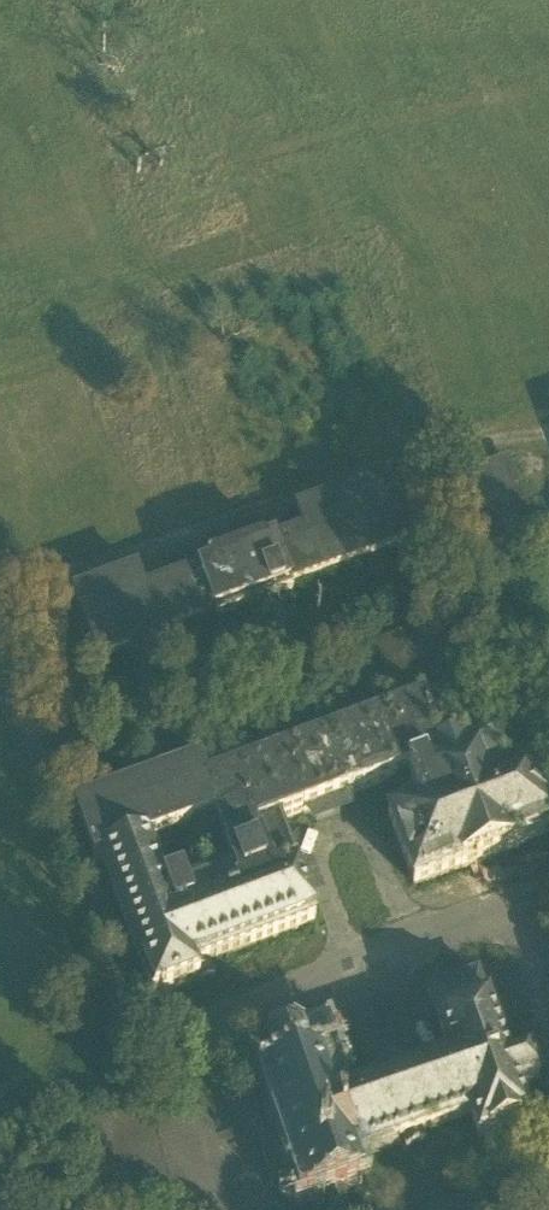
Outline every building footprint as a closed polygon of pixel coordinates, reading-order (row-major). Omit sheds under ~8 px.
[(392,517),(387,503),(380,483),(296,514),(303,534),(262,549),(197,574),(141,595),(133,573),(72,596),(96,662),(133,649),(132,646),(210,617),(213,625),(246,613),(264,663),(260,665),(267,683),(271,682),(292,738),(75,819),(94,867),(101,865),(152,1000),(212,978),(207,964),(313,924),(276,826),(408,776),(419,805),(388,817),(413,885),(460,867),(461,871),(513,851),(512,848),(548,834),(548,809),(533,766),(526,768),(503,777),(491,745),(459,756),(452,738),(448,727),(452,725),(437,684),(439,683),(422,636),(351,662),(368,709),(306,733),(286,677),(290,675),(283,656),(279,658),(261,608),(292,597),(289,587),(368,558),(370,562),(404,549),(392,517)] [(524,711),(452,738),(459,756),(491,745),(514,735),(526,768),(533,766),(539,764),(527,731),(531,730),(524,711)] [(132,733),(134,743),(153,739),(151,729),(132,733)] [(347,1091),(340,1070),(326,1075),(354,1155),(402,1139),(406,1149),(424,1143),(420,1132),(469,1115),(478,1140),(529,1122),(517,1087),(540,1079),(530,1053),(508,1061),(487,999),(485,999),(476,974),(429,990),(438,1016),(436,1016),(449,1056),(400,1073),(398,1067),(379,1073),(381,1080),(347,1091)] [(360,1175),(354,1155),(326,1075),(320,1060),(310,1064),(301,1041),(305,1037),(304,1036),(303,1034),(299,1038),(290,1032),(290,1027),(286,1027),(286,1032),(274,1036),(270,1033),(268,1035),(271,1039),(266,1049),(262,1048),(262,1051),(265,1052),(266,1053),(274,1076),(266,1079),(262,1077),(260,1080),(266,1083),(273,1104),(269,1105),(278,1131),(282,1130),(289,1149),(284,1151),(285,1154),(290,1152),(297,1171),(292,1173),(293,1175),(283,1178),(278,1189),(281,1197),(291,1201),(301,1198),(301,1199),(306,1197),(306,1199),(308,1198),(309,1203),(312,1202),(311,1197),(358,1181),(359,1186),(362,1185),(361,1180),(362,1179),(362,1178),(366,1176),(365,1173),(360,1175)] [(320,1060),(326,1075),(340,1070),(325,1028),(304,1036),(305,1037),(301,1041),(310,1064),(320,1060)]
